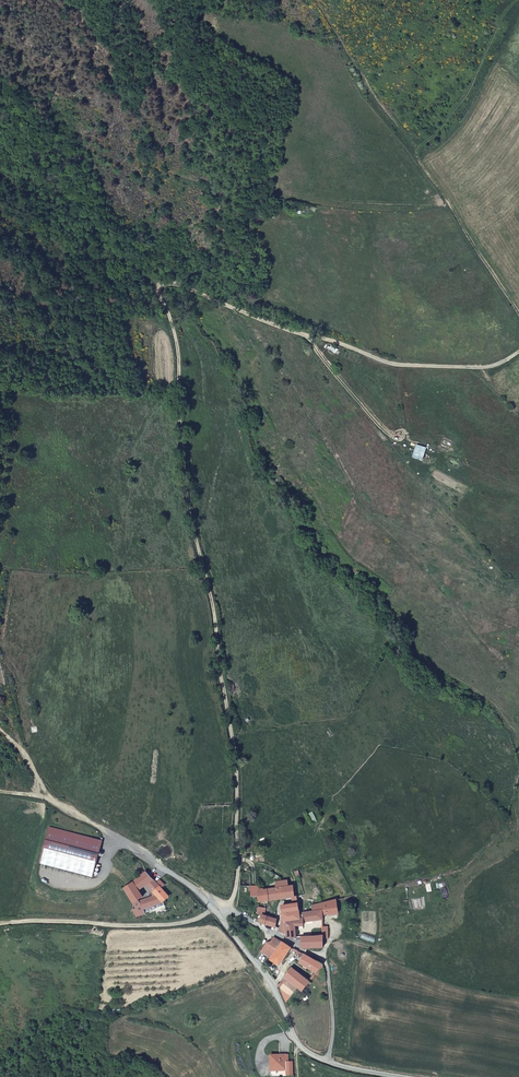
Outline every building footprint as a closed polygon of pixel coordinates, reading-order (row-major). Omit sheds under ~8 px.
[(297,206),(294,214),(309,219),(310,208),(297,206)] [(331,345),(328,349),(336,354),(340,350),(331,345)] [(429,447),(416,444),(412,457),(425,460),(429,447)] [(313,811),(308,813),(314,824),(318,822),(313,811)] [(102,841),(49,827),(40,863),(93,876),(102,841)] [(145,872),(141,876),(134,881),(123,888),(136,908),(132,910),(136,916),(145,913),(138,900),(143,897),(139,890),(147,884),(153,879),(150,876),(152,874),(150,871),(147,873),(145,872)] [(156,882),(153,879),(147,884),(150,888),(153,885),(155,887),(158,884),(156,882)] [(157,908),(165,905),(163,902),(169,896),(161,888),(165,884),(160,880),(156,882),(158,884),(155,887),(153,885),(150,888),(156,895),(158,896),(153,899),(157,908)] [(289,886),(276,888),(259,890),(259,899),(259,902),(288,897),(289,900),(298,899),(297,896),(294,896),(293,885),(289,886)] [(145,913),(157,908),(153,899),(158,896),(156,895),(145,900),(143,897),(138,900),(145,913)] [(336,900),(312,905),(313,910),(305,912),(302,913),(302,915),(300,915),(286,921),(287,934),(287,938),(296,938),(296,937),(296,935),(295,927),(304,925),(304,922),(313,921),(323,920),(322,915),(339,913),(336,900)] [(283,921),(286,921),(300,915),(298,904),(281,906),(283,921)] [(259,907),(257,913),(262,915),(265,916),(266,909),(259,907)] [(276,919),(267,916),(264,924),(272,927),(276,928),(276,919)] [(279,931),(287,934),(286,921),(283,921),(282,921),(279,928),(279,931)] [(295,927),(296,935),(297,934),(298,934),(298,931),(304,929),(304,925),(295,927)] [(302,947),(324,947),(323,939),(329,938),(328,926),(323,927),(323,936),(313,936),(302,937),(302,947)] [(267,943),(261,952),(271,958),(271,960),(279,965),(291,947),(274,938),(271,941),(267,943)] [(300,962),(317,971),(323,965),(298,951),(296,954),(302,958),(300,962)] [(302,991),(304,988),(309,981),(292,968),(285,977),(288,979),(298,987),(302,991)] [(280,988),(286,1001),(298,987),(288,979),(280,988)] [(285,1070),(287,1070),(287,1061),(285,1061),(285,1058),(287,1058),(287,1054),(272,1055),(272,1076),(285,1076),(285,1070)]
